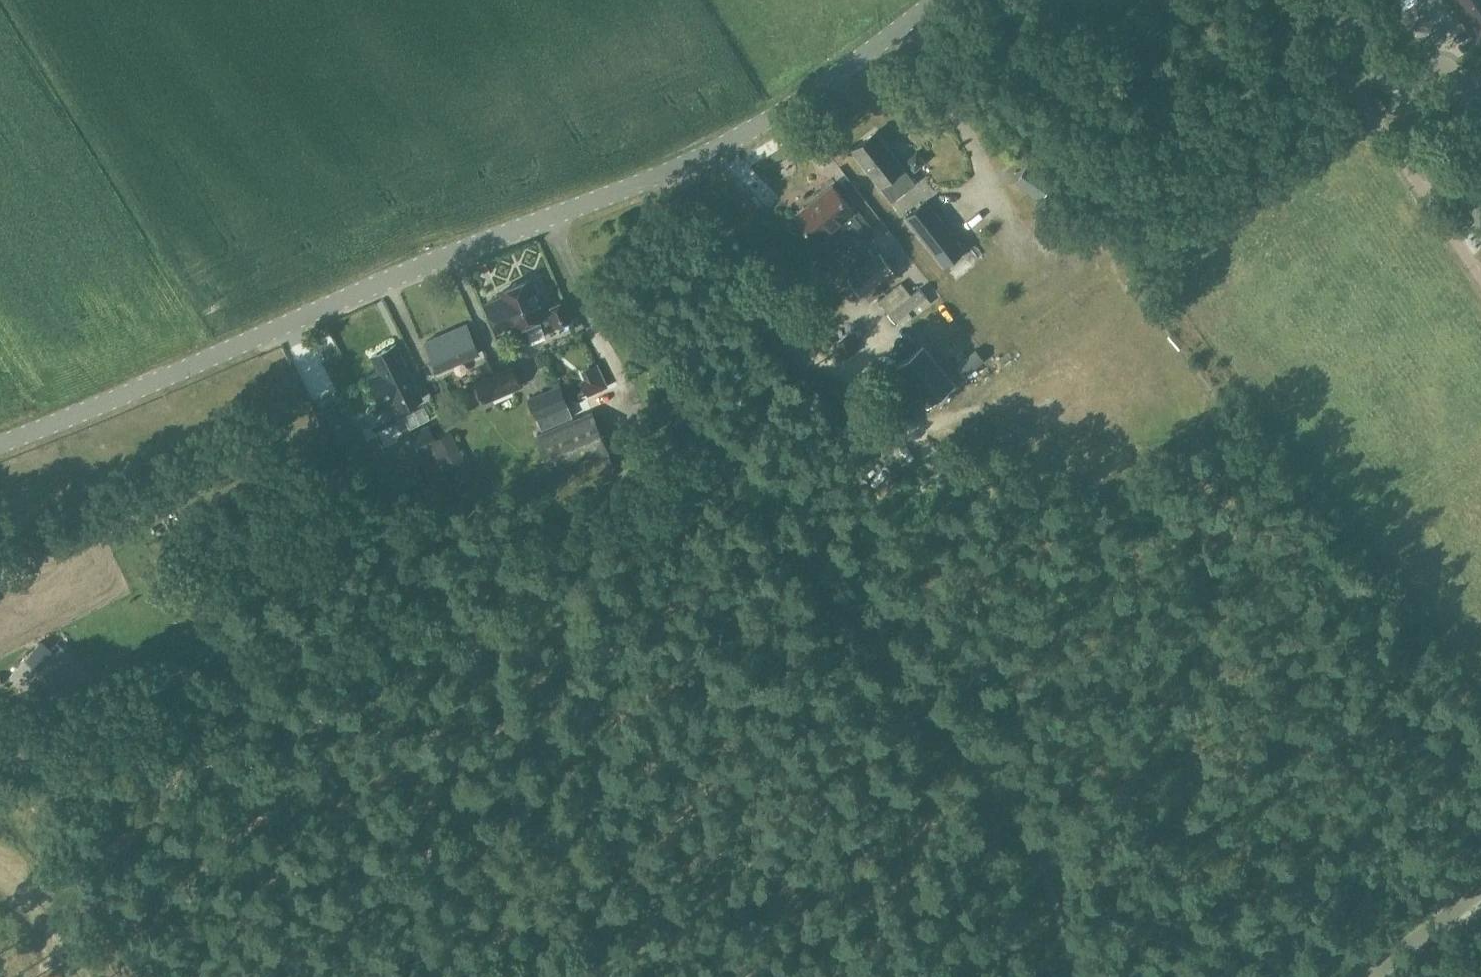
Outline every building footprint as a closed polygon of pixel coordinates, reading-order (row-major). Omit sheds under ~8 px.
[(1477,39),(1480,36),(1480,0),(1451,0),(1477,39)] [(1279,47),(1285,55),(1293,50),(1287,42),(1279,47)] [(916,183),(905,169),(877,133),(854,151),(881,187),(893,202),(916,183)] [(1026,177),(1021,185),(1031,192),(1041,199),(1047,191),(1052,183),(1042,176),(1032,169),(1026,177)] [(835,186),(817,201),(849,239),(865,226),(853,212),(855,211),(835,186)] [(849,239),(817,201),(798,216),(817,241),(818,240),(830,254),(849,239)] [(963,251),(924,201),(903,217),(942,267),(963,251)] [(868,262),(882,279),(894,269),(881,252),(868,262)] [(882,279),(868,262),(849,278),(863,295),(882,279)] [(487,305),(498,330),(516,323),(518,327),(546,315),(537,295),(540,291),(537,285),(533,284),(531,280),(503,291),(505,297),(487,305)] [(902,303),(910,312),(914,308),(917,312),(930,302),(927,299),(928,298),(921,288),(902,303)] [(549,308),(557,326),(571,320),(564,302),(549,308)] [(910,312),(902,303),(889,314),(896,323),(910,312)] [(449,333),(427,342),(440,371),(480,353),(470,330),(451,338),(449,333)] [(856,355),(852,340),(838,344),(842,358),(856,355)] [(897,367),(930,407),(956,386),(923,346),(897,367)] [(397,347),(374,358),(394,399),(418,388),(397,347)] [(974,370),(967,360),(957,367),(965,377),(974,370)] [(607,386),(597,364),(590,367),(596,380),(584,386),(588,395),(607,386)] [(514,366),(477,383),(485,403),(523,387),(514,366)] [(467,397),(478,392),(472,379),(461,384),(467,397)] [(553,385),(554,388),(528,399),(541,430),(574,416),(559,383),(553,385)] [(449,404),(444,394),(435,398),(440,409),(449,404)] [(345,419),(337,403),(318,413),(326,429),(334,444),(353,435),(345,419)] [(593,412),(536,436),(553,476),(554,475),(564,498),(619,475),(593,412)] [(429,424),(410,434),(416,447),(436,437),(429,424)] [(438,439),(431,443),(449,480),(458,475),(462,484),(473,478),(451,432),(438,439)] [(420,470),(398,482),(408,500),(430,488),(420,470)] [(82,684),(36,645),(11,676),(57,714),(82,684)]
